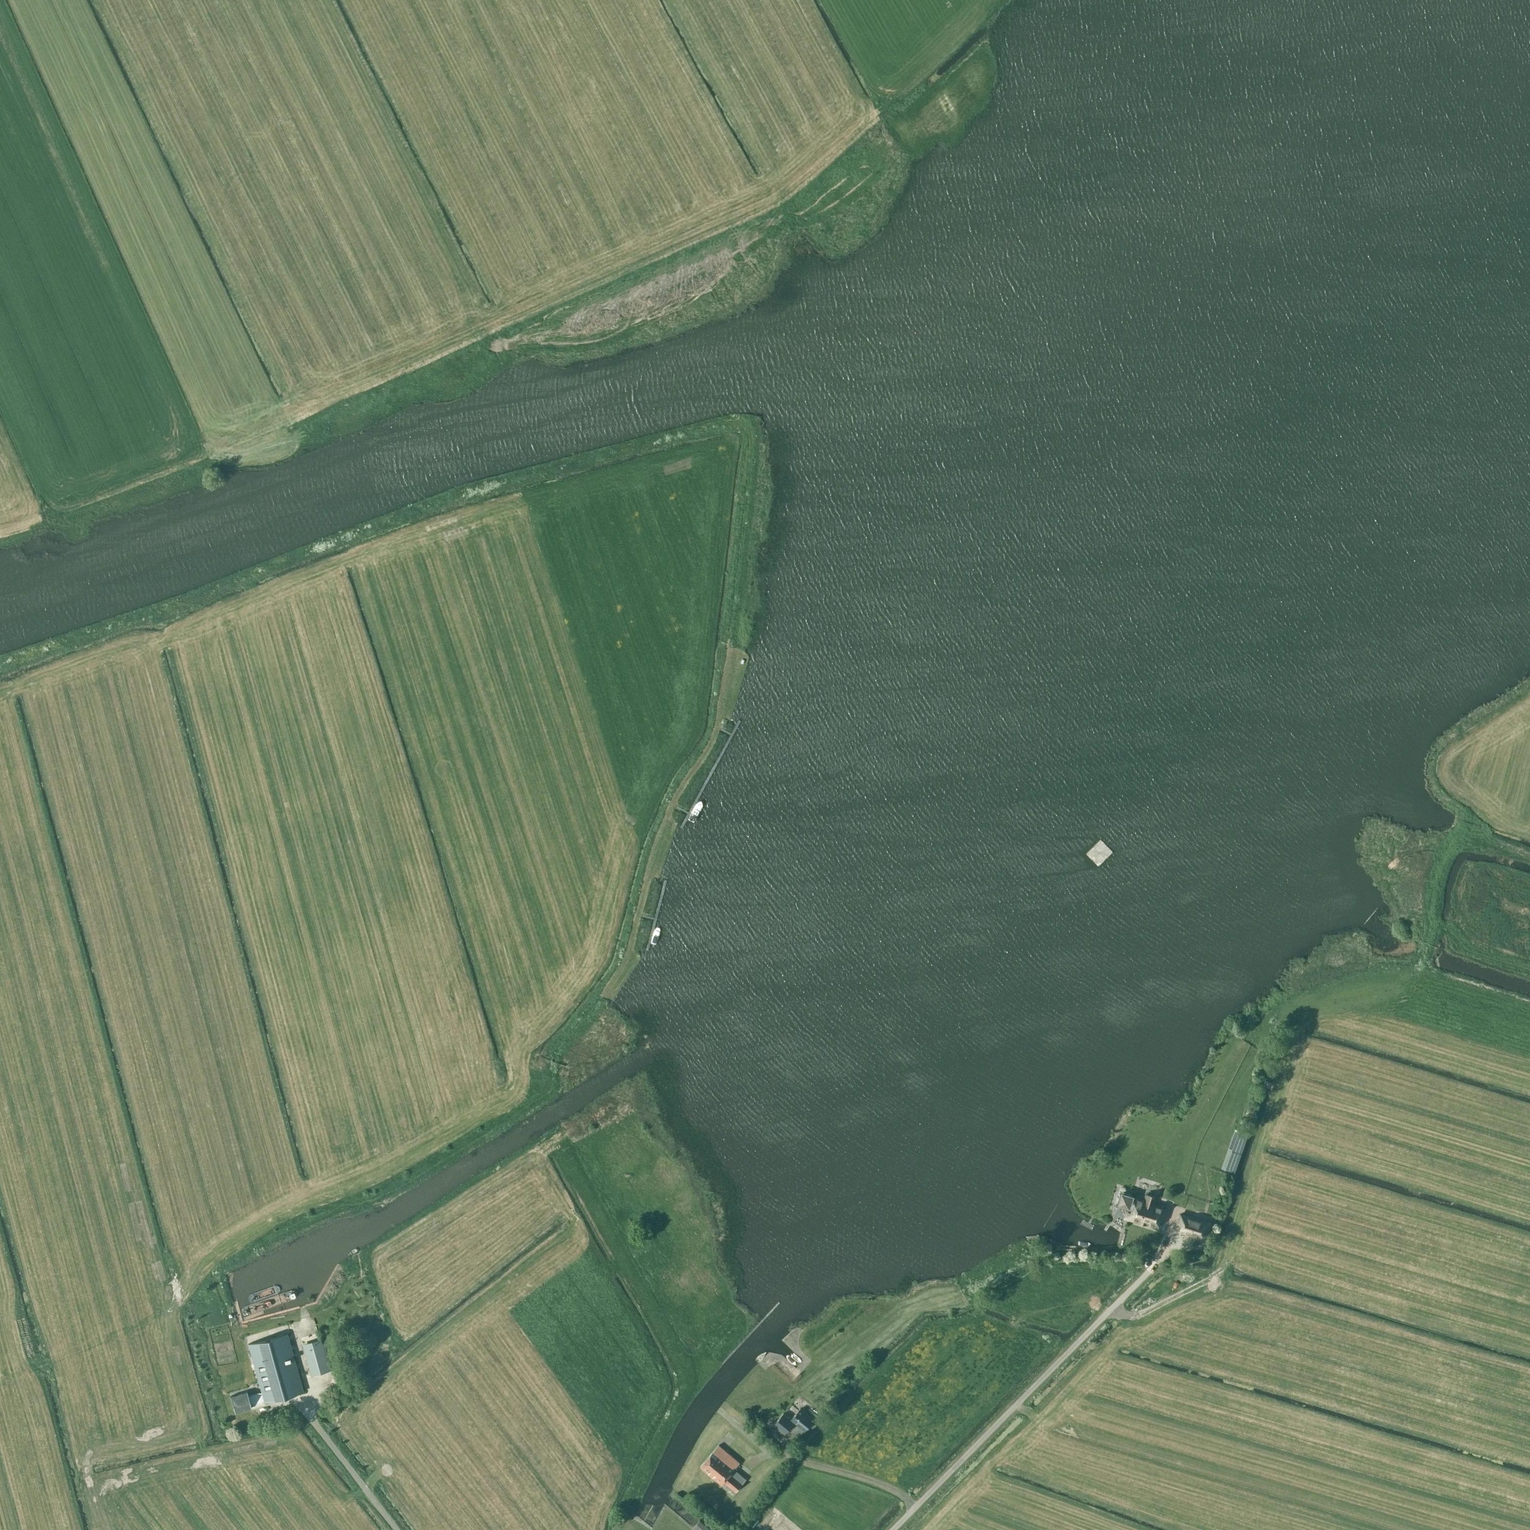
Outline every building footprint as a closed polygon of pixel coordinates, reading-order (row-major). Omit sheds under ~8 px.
[(1249,1134),(1236,1129),(1228,1152),(1241,1157),(1249,1134)] [(1159,1218),(1164,1219),(1167,1209),(1152,1204),(1153,1202),(1122,1193),(1119,1203),(1132,1207),(1129,1218),(1156,1227),(1159,1218)] [(1207,1231),(1210,1222),(1180,1213),(1178,1221),(1183,1223),(1180,1232),(1202,1239),(1204,1230),(1207,1231)] [(264,1402),(303,1391),(287,1333),(248,1343),(262,1391),(248,1395),(247,1391),(230,1396),(235,1412),(251,1407),(251,1405),(264,1401),(264,1402)] [(329,1370),(321,1342),(303,1347),(311,1375),(329,1370)] [(800,1407),(791,1419),(784,1413),(774,1424),(785,1433),(791,1426),(801,1434),(814,1419),(800,1407)] [(700,1466),(702,1467),(722,1483),(724,1480),(736,1490),(742,1484),(742,1483),(746,1478),(734,1469),(740,1462),(719,1444),(700,1466)] [(700,1520),(694,1527),(697,1529),(712,1529),(700,1520)]
